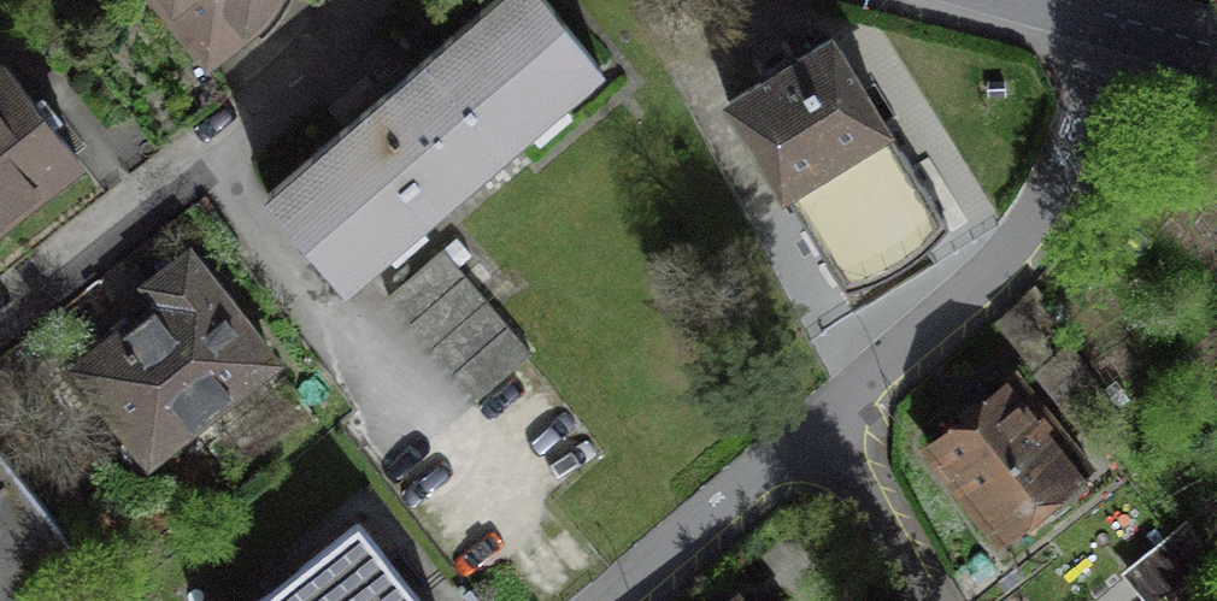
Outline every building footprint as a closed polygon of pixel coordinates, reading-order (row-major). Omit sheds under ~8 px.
[(206,53),(252,18),(265,2),(266,0),(165,0),(206,53)] [(268,193),(348,285),(603,64),(547,0),(493,0),(409,73),(402,64),(400,66),(403,70),(382,87),(379,84),(378,85),(384,92),(268,193)] [(831,36),(727,101),(846,290),(867,283),(889,272),(911,260),(933,243),(949,226),(831,36)] [(0,69),(0,216),(35,189),(30,184),(70,153),(74,158),(76,156),(5,65),(0,69)] [(431,346),(486,299),(442,248),(387,295),(431,346)] [(149,284),(162,301),(77,367),(141,449),(185,415),(191,423),(273,359),(212,281),(215,278),(211,273),(207,276),(189,253),(149,284)] [(486,299),(431,346),(477,399),(531,351),(486,299)] [(1099,379),(1070,345),(1041,370),(1070,403),(1099,379)] [(1093,364),(1106,381),(1119,372),(1106,354),(1093,364)] [(1005,369),(915,443),(998,543),(1088,469),(1005,369)] [(1120,407),(1142,392),(1127,371),(1106,387),(1120,407)] [(62,528),(0,450),(0,578),(62,528)] [(1195,502),(1199,512),(1216,505),(1216,493),(1195,502)] [(250,600),(426,600),(358,516),(250,600)] [(1113,548),(1123,540),(1107,519),(1097,527),(1113,548)] [(1183,521),(1121,570),(1146,600),(1157,600),(1168,592),(1176,600),(1216,600),(1216,564),(1183,521)] [(740,583),(718,600),(754,600),(740,583)]
